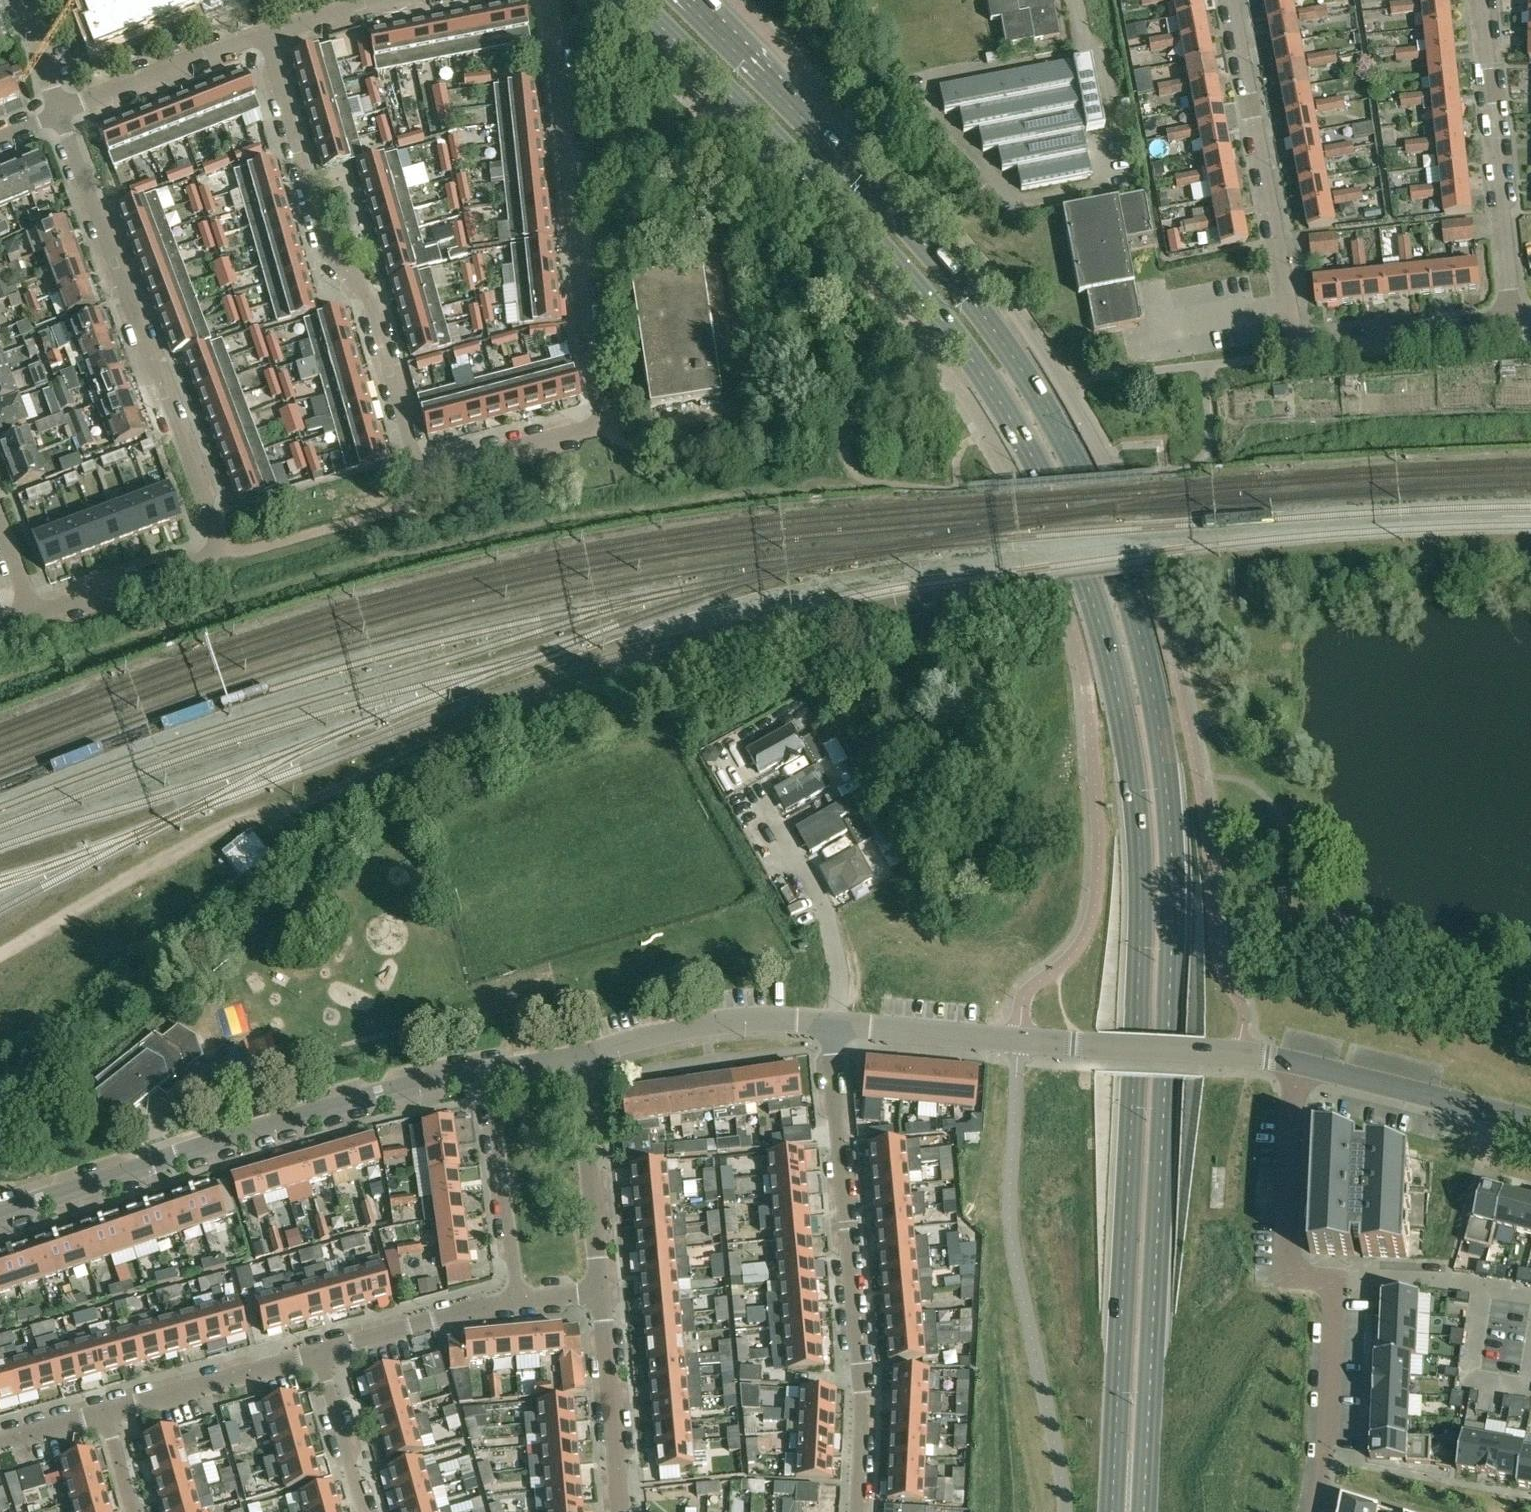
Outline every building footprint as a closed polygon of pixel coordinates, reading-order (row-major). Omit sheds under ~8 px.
[(87,20),(81,22),(92,52),(147,31),(146,29),(221,0),(79,0),(87,20)] [(990,21),(1000,19),(1005,47),(1059,38),(1052,0),(986,0),(990,21)] [(1176,18),(1202,13),(1200,0),(1173,0),(1173,1),(1176,18)] [(1270,24),(1296,19),(1292,0),(1272,0),(1266,1),(1270,24)] [(1419,1),(1405,3),(1406,15),(1420,13),(1419,1)] [(528,23),(524,3),(504,6),(512,46),(531,42),(528,23)] [(1405,3),(1390,4),(1392,17),(1406,15),(1405,3)] [(1452,27),(1449,5),(1423,7),(1426,30),(1452,27)] [(504,6),(484,10),(493,50),(512,46),(504,6)] [(1326,7),(1312,9),(1314,21),(1328,18),(1326,7)] [(1298,12),(1300,24),(1314,21),(1312,9),(1298,12)] [(484,10),(465,14),(473,54),(493,50),(484,10)] [(1176,18),(1179,35),(1180,41),(1206,36),(1202,13),(1176,18)] [(465,14),(446,18),(454,57),(473,54),(465,14)] [(446,18),(427,22),(435,61),(454,57),(446,18)] [(1300,42),(1296,19),(1270,24),(1275,47),(1300,42)] [(427,22),(407,25),(415,65),(435,61),(427,22)] [(407,25),(388,29),(397,75),(416,72),(415,65),(407,25)] [(1454,50),(1452,27),(1426,30),(1428,53),(1454,50)] [(368,33),(377,79),(397,75),(388,29),(368,33)] [(1179,35),(1164,38),(1165,50),(1182,47),(1180,41),(1179,35)] [(1182,47),(1185,64),(1211,59),(1206,36),(1180,41),(1182,47)] [(1150,53),(1165,50),(1164,38),(1148,41),(1150,53)] [(367,42),(365,43),(357,44),(360,56),(370,54),(367,42)] [(1304,64),(1300,42),(1275,47),(1279,69),(1304,64)] [(311,49),(292,54),(298,74),(337,63),(331,43),(311,49)] [(1424,48),(1410,49),(1411,62),(1426,60),(1424,48)] [(1395,51),(1395,52),(1396,57),(1396,63),(1411,62),(1410,49),(1395,51)] [(1428,53),(1431,76),(1457,73),(1454,50),(1428,53)] [(1335,53),(1321,55),(1323,67),(1337,64),(1335,53)] [(372,68),(370,54),(360,56),(362,70),(372,68)] [(1323,67),(1321,55),(1307,58),(1310,69),(1323,67)] [(1143,58),(1144,73),(1154,72),(1154,57),(1143,58)] [(1091,58),(939,87),(944,112),(959,110),(963,132),(978,129),(983,151),(998,149),(1002,171),(1017,168),(1021,190),(1091,177),(1082,132),(1104,128),(1091,58)] [(1185,64),(1188,80),(1189,86),(1215,81),(1211,59),(1185,64)] [(298,74),(303,93),(342,82),(337,63),(298,74)] [(1279,69),(1283,92),(1309,87),(1304,64),(1279,69)] [(9,72),(0,75),(0,105),(19,97),(14,86),(24,82),(18,68),(9,72)] [(528,69),(517,70),(519,80),(529,79),(528,69)] [(465,86),(480,84),(477,74),(476,70),(463,71),(465,86)] [(503,72),(504,82),(519,80),(517,70),(503,72)] [(253,93),(245,72),(227,80),(241,118),(260,110),(253,93)] [(480,84),(491,83),(490,73),(477,74),(480,84)] [(1431,76),(1433,99),(1459,96),(1457,73),(1431,76)] [(227,80),(208,87),(223,125),(241,118),(227,80)] [(375,80),(373,80),(365,82),(368,95),(378,92),(375,80)] [(1188,80),(1172,83),(1174,95),(1190,92),(1189,86),(1188,80)] [(1190,92),(1193,109),(1219,104),(1215,81),(1189,86),(1190,92)] [(303,93),(308,112),(347,101),(342,82),(303,93)] [(534,82),(494,86),(481,88),(483,108),(496,107),(536,102),(534,82)] [(1150,100),(1174,95),(1172,83),(1156,86),(1156,87),(1148,89),(1150,100)] [(451,110),(448,93),(446,86),(432,88),(436,113),(451,110)] [(208,87),(190,94),(205,132),(223,125),(208,87)] [(1283,92),(1288,114),(1313,110),(1309,87),(1283,92)] [(381,105),(378,92),(368,95),(371,107),(381,105)] [(190,94),(172,101),(187,139),(205,132),(190,94)] [(1434,111),(1436,122),(1461,119),(1459,96),(1433,99),(1430,99),(1429,94),(1415,95),(1416,107),(1424,107),(1424,112),(1434,111)] [(1401,109),(1416,107),(1415,95),(1400,97),(1401,109)] [(1344,97),(1330,100),(1332,112),(1346,109),(1344,97)] [(1330,100),(1316,103),(1318,115),(1332,112),(1330,100)] [(178,150),(175,143),(187,139),(172,101),(154,108),(169,146),(171,153),(178,150)] [(308,112),(313,131),(352,120),(347,101),(308,112)] [(496,107),(498,126),(538,121),(536,102),(496,107)] [(1193,109),(1197,126),(1198,132),(1224,127),(1219,104),(1193,109)] [(150,153),(169,146),(154,108),(136,115),(150,153)] [(438,122),(445,121),(453,120),(451,110),(436,113),(438,122)] [(1288,114),(1292,137),(1318,132),(1313,110),(1288,114)] [(136,115),(117,122),(132,160),(150,153),(136,115)] [(389,130),(385,117),(375,120),(379,133),(389,130)] [(1436,122),(1438,145),(1464,142),(1461,119),(1436,122)] [(313,131),(319,149),(358,138),(352,120),(313,131)] [(540,141),(538,121),(498,126),(485,127),(488,147),(500,145),(540,141)] [(106,151),(113,168),(132,160),(117,122),(99,130),(106,151)] [(1353,127),(1355,138),(1374,135),(1372,122),(1353,127)] [(1197,126),(1181,129),(1183,141),(1199,138),(1198,132),(1197,126)] [(1199,138),(1202,154),(1228,149),(1224,127),(1198,132),(1199,138)] [(1181,129),(1165,132),(1156,134),(1157,139),(1166,137),(1167,144),(1183,141),(1181,129)] [(392,142),(389,130),(379,133),(382,145),(392,142)] [(422,132),(409,135),(412,145),(424,141),(422,132)] [(1292,137),(1296,160),(1322,155),(1318,132),(1292,137)] [(409,135),(396,138),(399,148),(412,145),(409,135)] [(458,137),(448,139),(450,151),(460,150),(458,137)] [(343,163),(357,160),(363,158),(358,138),(319,149),(324,169),(343,163)] [(1434,140),(1419,142),(1421,153),(1435,152),(1434,140)] [(500,145),(502,165),(542,160),(540,141),(500,145)] [(1419,142),(1405,143),(1406,155),(1421,153),(1419,142)] [(1438,145),(1440,168),(1466,165),(1464,142),(1438,145)] [(1353,143),(1339,146),(1341,158),(1355,155),(1355,154),(1365,152),(1364,147),(1354,149),(1353,143)] [(258,144),(253,146),(256,156),(262,153),(258,144)] [(234,154),(238,162),(238,163),(256,156),(253,146),(234,154)] [(1339,146),(1324,149),(1327,161),(1341,158),(1339,146)] [(447,147),(444,147),(437,149),(439,161),(449,158),(447,147)] [(1202,154),(1205,171),(1206,177),(1233,172),(1228,149),(1202,154)] [(463,162),(460,150),(450,151),(453,164),(463,162)] [(396,152),(358,163),(363,182),(402,172),(396,152)] [(1296,160),(1301,182),(1326,177),(1322,155),(1296,160)] [(41,156),(19,165),(31,195),(53,186),(41,156)] [(174,161),(177,170),(178,169),(181,179),(193,174),(186,156),(174,161)] [(230,166),(229,165),(226,157),(216,161),(220,170),(230,166)] [(452,172),(449,158),(439,161),(442,174),(452,172)] [(544,180),(542,160),(502,165),(489,166),(492,186),(504,184),(544,180)] [(202,166),(205,174),(206,176),(220,170),(216,161),(202,166)] [(273,161),(234,172),(239,191),(278,180),(273,161)] [(1152,165),(1154,177),(1165,175),(1162,163),(1152,165)] [(0,172),(0,179),(10,203),(31,195),(19,165),(0,172)] [(1440,168),(1443,191),(1469,188),(1466,165),(1440,168)] [(165,174),(169,184),(181,179),(178,169),(177,170),(165,174)] [(1205,171),(1190,174),(1192,186),(1208,183),(1206,177),(1205,171)] [(363,182),(369,201),(407,190),(402,172),(363,182)] [(1208,183),(1211,200),(1237,195),(1233,172),(1206,177),(1208,183)] [(1176,189),(1192,186),(1190,174),(1174,177),(1176,189)] [(455,177),(458,189),(468,188),(466,175),(455,177)] [(1301,182),(1305,205),(1331,200),(1326,177),(1301,182)] [(10,203),(0,179),(0,208),(10,203)] [(157,188),(153,179),(141,183),(145,193),(157,188)] [(239,191),(245,210),(283,199),(278,180),(239,191)] [(504,184),(506,203),(546,199),(544,180),(504,184)] [(130,188),(133,197),(134,198),(145,193),(141,183),(130,188)] [(445,187),(447,200),(457,197),(454,185),(445,187)] [(208,186),(200,189),(199,190),(202,202),(212,199),(208,186)] [(195,187),(194,187),(185,190),(189,201),(199,198),(195,187)] [(1438,187),(1424,188),(1425,199),(1439,198),(1438,187)] [(458,189),(460,202),(471,200),(468,188),(458,189)] [(1424,188),(1410,189),(1411,201),(1425,199),(1424,188)] [(1471,212),(1469,188),(1443,191),(1446,215),(1471,212)] [(1361,189),(1347,192),(1350,203),(1364,201),(1361,189)] [(369,201),(374,220),(413,209),(407,190),(369,201)] [(161,205),(156,192),(118,206),(125,225),(163,211),(167,210),(165,204),(161,205)] [(1347,192),(1333,195),(1336,206),(1350,203),(1347,192)] [(1134,283),(1128,253),(1125,240),(1152,235),(1144,194),(1061,210),(1078,295),(1086,293),(1094,332),(1141,323),(1134,283)] [(1169,207),(1167,194),(1159,196),(1161,209),(1169,207)] [(1211,200),(1214,217),(1215,222),(1241,217),(1237,195),(1211,200)] [(459,210),(458,202),(457,197),(447,200),(449,212),(459,210)] [(203,211),(199,198),(189,201),(193,214),(203,211)] [(216,211),(212,199),(202,202),(206,214),(216,211)] [(245,210),(250,229),(289,218),(283,199),(245,210)] [(506,203),(508,223),(548,218),(546,199),(506,203)] [(1335,224),(1331,200),(1305,205),(1309,229),(1335,224)] [(46,205),(37,209),(41,218),(50,214),(46,205)] [(30,222),(41,218),(37,209),(27,213),(30,222)] [(374,220),(379,239),(418,228),(413,209),(374,220)] [(125,225),(132,244),(170,230),(163,211),(125,225)] [(473,214),(463,216),(465,228),(476,227),(473,214)] [(1197,219),(1200,232),(1214,229),(1211,216),(1197,219)] [(1220,246),(1246,241),(1241,217),(1215,222),(1220,246)] [(64,218),(34,230),(42,251),(72,240),(64,218)] [(250,229),(255,247),(294,236),(289,218),(250,229)] [(461,224),(460,218),(441,221),(444,241),(454,239),(464,236),(462,223),(461,224)] [(510,243),(550,239),(548,218),(508,223),(510,243)] [(1200,232),(1197,219),(1183,222),(1184,229),(1179,230),(1180,235),(1200,232)] [(1473,220),(1442,223),(1444,244),(1475,241),(1473,220)] [(10,233),(5,222),(0,224),(0,237),(10,233)] [(211,226),(215,239),(225,236),(225,235),(221,223),(211,226)] [(207,224),(206,224),(197,227),(201,239),(211,235),(207,224)] [(478,240),(476,227),(465,228),(468,241),(478,240)] [(379,239),(385,258),(423,247),(418,228),(379,239)] [(132,244),(139,262),(177,248),(170,230),(132,244)] [(1177,231),(1166,234),(1170,254),(1181,252),(1177,231)] [(215,239),(217,247),(219,251),(234,246),(230,234),(225,235),(225,236),(215,239)] [(1311,258),(1312,258),(1339,256),(1336,234),(1309,236),(1311,258)] [(215,248),(211,235),(201,239),(205,251),(215,248)] [(1155,248),(1152,235),(1125,240),(1128,253),(1155,248)] [(255,247),(261,266),(299,255),(294,236),(255,247)] [(467,249),(464,236),(454,239),(457,250),(457,251),(467,249)] [(1412,253),(1410,238),(1398,239),(1399,254),(1412,253)] [(15,239),(14,240),(3,244),(8,256),(20,251),(15,239)] [(42,251),(50,272),(80,261),(72,240),(42,251)] [(551,242),(510,247),(512,267),(553,262),(551,242)] [(390,278),(429,266),(442,263),(436,243),(423,247),(385,258),(390,278)] [(1365,257),(1364,243),(1351,244),(1353,258),(1365,257)] [(139,262),(146,280),(183,266),(177,248),(139,262)] [(457,250),(447,252),(450,260),(468,255),(467,249),(457,251),(457,250)] [(1413,267),(1412,253),(1399,254),(1401,268),(1413,267)] [(261,266),(266,285),(305,274),(299,255),(261,266)] [(481,257),(471,259),(474,271),(484,269),(481,257)] [(1367,271),(1365,257),(1353,258),(1354,273),(1367,271)] [(221,262),(224,272),(226,276),(234,274),(230,259),(221,262)] [(50,272),(58,293),(88,282),(80,261),(50,272)] [(212,265),(215,275),(224,272),(221,262),(212,265)] [(512,267),(515,286),(555,282),(553,262),(512,267)] [(1477,263),(1453,265),(1455,291),(1480,289),(1477,263)] [(1453,265),(1430,268),(1433,293),(1455,291),(1453,265)] [(146,280),(152,299),(190,284),(183,266),(146,280)] [(460,268),(463,281),(473,279),(470,266),(460,268)] [(1430,268),(1407,270),(1410,296),(1433,293),(1430,268)] [(487,282),(484,269),(474,271),(477,284),(487,282)] [(430,270),(391,280),(397,300),(436,289),(430,270)] [(630,281),(645,381),(650,409),(721,398),(701,270),(630,281)] [(1407,270),(1384,273),(1387,298),(1410,296),(1407,270)] [(215,275),(216,275),(220,290),(229,287),(226,276),(224,272),(215,275)] [(1384,273),(1361,275),(1364,301),(1387,298),(1384,273)] [(229,287),(231,286),(238,284),(234,274),(226,276),(229,287)] [(266,285),(271,304),(310,292),(305,274),(266,285)] [(1361,275),(1339,278),(1341,303),(1364,301),(1361,275)] [(1339,278),(1315,280),(1317,306),(1341,303),(1339,278)] [(465,293),(475,291),(473,279),(463,281),(465,293)] [(66,316),(97,304),(88,282),(58,293),(66,316)] [(515,286),(517,306),(557,301),(555,282),(515,286)] [(152,299),(159,317),(197,303),(190,284),(152,299)] [(397,300),(402,319),(441,308),(436,289),(397,300)] [(33,292),(25,295),(28,304),(37,301),(33,292)] [(277,323),(316,312),(310,292),(271,304),(277,323)] [(22,305),(19,297),(19,295),(8,298),(11,309),(22,305)] [(479,298),(482,311),(492,309),(489,296),(479,298)] [(231,297),(229,298),(222,301),(226,313),(235,309),(231,297)] [(245,297),(236,300),(235,301),(239,313),(249,310),(245,297)] [(41,312),(37,301),(28,304),(32,315),(41,312)] [(519,326),(559,321),(557,301),(517,306),(519,326)] [(159,317),(166,335),(204,321),(197,303),(159,317)] [(480,317),(478,306),(468,308),(470,320),(480,317)] [(402,319),(407,338),(446,327),(441,308),(402,319)] [(240,322),(235,309),(226,313),(230,325),(240,322)] [(342,309),(317,317),(304,320),(309,340),(348,329),(342,309)] [(484,323),(486,323),(494,321),(492,309),(482,311),(484,323)] [(253,322),(249,310),(239,313),(243,325),(253,322)] [(100,311),(69,322),(60,326),(68,347),(107,332),(100,311)] [(483,331),(480,317),(470,320),(473,333),(483,331)] [(455,338),(465,336),(462,320),(452,322),(455,338)] [(173,354),(211,340),(204,321),(166,335),(173,354)] [(569,340),(568,324),(541,327),(544,337),(543,337),(544,342),(569,340)] [(31,327),(20,331),(25,346),(34,343),(31,335),(33,333),(31,327)] [(258,327),(249,330),(255,349),(264,346),(258,327)] [(412,358),(452,346),(446,327),(407,338),(412,358)] [(541,327),(530,328),(530,338),(543,337),(544,337),(541,327)] [(309,340),(315,359),(353,348),(348,329),(309,340)] [(52,341),(49,331),(37,335),(41,345),(52,341)] [(115,352),(107,332),(68,347),(69,348),(67,348),(75,367),(84,363),(115,352)] [(515,333),(504,336),(506,346),(518,342),(515,333)] [(275,336),(266,339),(270,351),(279,349),(275,336)] [(504,336),(489,341),(492,350),(506,346),(504,336)] [(222,340),(184,354),(191,373),(229,359),(222,340)] [(38,355),(34,343),(25,346),(29,358),(38,355)] [(480,353),(478,344),(466,347),(468,356),(480,353)] [(268,358),(264,346),(255,349),(259,361),(268,358)] [(455,359),(468,356),(466,347),(453,350),(455,359)] [(315,359),(320,378),(359,366),(353,348),(315,359)] [(274,364),(283,361),(279,349),(270,351),(274,364)] [(59,359),(56,352),(45,356),(47,364),(59,359)] [(84,363),(88,375),(85,376),(88,385),(122,372),(115,352),(84,363)] [(441,355),(440,354),(428,357),(431,367),(443,363),(448,361),(446,353),(441,355)] [(9,375),(2,355),(0,356),(0,379),(9,375)] [(418,370),(431,367),(428,357),(415,360),(418,370)] [(575,377),(570,357),(550,362),(560,401),(580,396),(575,377)] [(191,373),(198,391),(236,377),(229,359),(191,373)] [(550,362),(532,367),(542,406),(560,401),(550,362)] [(320,378),(325,396),(364,385),(359,366),(320,378)] [(532,367),(513,372),(523,411),(542,406),(532,367)] [(273,371),(272,371),(264,374),(268,386),(277,382),(273,371)] [(96,394),(99,404),(130,392),(122,372),(88,385),(92,395),(96,394)] [(513,372),(494,377),(504,416),(523,411),(513,372)] [(288,373),(279,376),(278,377),(282,388),(292,386),(288,373)] [(17,396),(9,375),(0,379),(0,403),(17,396)] [(198,391),(205,410),(242,395),(236,377),(198,391)] [(494,377),(475,382),(485,421),(504,416),(494,377)] [(56,397),(57,397),(69,392),(64,379),(51,384),(56,397)] [(281,395),(277,382),(268,386),(272,398),(281,395)] [(475,382),(456,387),(466,426),(485,421),(475,382)] [(294,387),(297,397),(308,394),(305,384),(294,387)] [(325,396),(331,415),(369,404),(364,385),(325,396)] [(296,398),(292,386),(282,388),(286,401),(296,398)] [(456,387),(437,392),(447,430),(466,426),(456,387)] [(69,392),(57,397),(56,397),(61,411),(74,406),(69,392)] [(99,404),(100,404),(104,415),(100,417),(103,425),(137,412),(130,392),(99,404)] [(423,417),(428,436),(447,430),(437,392),(418,397),(423,417)] [(205,410),(211,428),(249,414),(242,395),(205,410)] [(47,402),(51,418),(61,414),(57,399),(47,402)] [(18,401),(0,407),(0,432),(26,423),(18,401)] [(331,415),(336,434),(375,423),(369,404),(331,415)] [(287,409),(291,419),(293,426),(302,423),(297,406),(287,409)] [(287,409),(285,410),(279,412),(282,422),(291,419),(287,409)] [(68,416),(75,435),(87,431),(80,412),(68,416)] [(115,446),(146,434),(137,412),(103,425),(107,435),(111,434),(115,446)] [(211,428),(218,446),(256,432),(249,414),(211,428)] [(279,439),(296,434),(293,426),(291,419),(282,422),(283,425),(275,428),(279,439)] [(305,431),(302,423),(293,426),(296,434),(305,431)] [(380,441),(375,423),(336,434),(326,437),(331,452),(340,450),(341,452),(380,441)] [(93,445),(87,431),(75,435),(80,449),(93,445)] [(7,464),(33,454),(25,432),(0,441),(0,446),(7,464)] [(218,446),(225,464),(263,450),(256,432),(218,446)] [(140,445),(143,453),(155,449),(152,440),(140,445)] [(311,441),(302,444),(308,462),(317,459),(326,456),(324,450),(315,452),(311,441)] [(338,475),(347,472),(368,466),(385,461),(380,441),(341,452),(332,455),(338,475)] [(298,445),(289,448),(293,460),(303,456),(298,445)] [(225,464),(232,483),(270,469),(263,450),(225,464)] [(124,451),(112,456),(116,464),(128,460),(124,451)] [(59,461),(63,473),(83,465),(82,462),(78,453),(59,461)] [(15,487),(42,477),(33,454),(7,464),(15,487)] [(101,460),(104,469),(116,464),(112,456),(101,460)] [(307,469),(303,456),(293,460),(298,472),(307,469)] [(314,481),(323,478),(317,459),(308,462),(314,481)] [(82,467),(85,476),(97,471),(94,463),(82,467)] [(258,494),(276,488),(277,488),(270,469),(232,483),(239,502),(258,494)] [(64,478),(67,487),(79,482),(76,474),(64,478)] [(37,488),(41,496),(52,492),(49,483),(37,488)] [(169,486),(149,494),(161,527),(181,520),(169,486)] [(25,492),(29,501),(41,496),(37,488),(25,492)] [(149,494),(130,501),(142,534),(161,527),(149,494)] [(130,501),(111,508),(123,541),(142,534),(130,501)] [(111,508),(91,515),(104,549),(123,541),(111,508)] [(91,515),(72,522),(85,556),(104,549),(91,515)] [(72,522),(53,530),(66,563),(85,556),(72,522)] [(53,530),(33,537),(46,570),(66,563),(53,530)] [(801,741),(807,754),(823,746),(836,738),(826,718),(811,726),(814,733),(801,741)] [(762,774),(803,751),(790,728),(749,752),(762,774)] [(829,758),(823,746),(807,754),(813,766),(829,758)] [(824,780),(818,767),(773,792),(779,804),(824,780)] [(845,822),(852,836),(879,820),(878,814),(876,810),(874,808),(873,808),(871,809),(862,794),(851,801),(859,814),(845,822)] [(753,821),(761,813),(748,801),(741,808),(753,821)] [(845,817),(839,805),(794,829),(807,854),(846,834),(839,821),(845,817)] [(883,819),(879,820),(852,836),(857,845),(873,836),(880,849),(896,840),(883,819)] [(222,854),(242,878),(270,856),(250,831),(222,854)] [(874,882),(856,850),(819,871),(829,888),(841,881),(849,896),(874,882)] [(782,878),(798,908),(810,902),(795,872),(782,878)] [(937,975),(938,998),(946,997),(945,975),(937,975)] [(167,1097),(175,1090),(190,1078),(187,1069),(203,1056),(196,1038),(196,1037),(178,1026),(163,1038),(155,1033),(112,1068),(110,1082),(96,1094),(101,1112),(118,1122),(160,1088),(167,1097)] [(882,1101),(885,1065),(866,1063),(863,1099),(882,1101)] [(900,1103),(903,1066),(885,1065),(882,1101),(900,1103)] [(780,1113),(790,1111),(788,1101),(801,1099),(796,1066),(773,1069),(780,1113)] [(918,1104),(921,1068),(903,1066),(900,1103),(918,1104)] [(936,1106),(939,1069),(921,1068),(918,1104),(936,1106)] [(769,1114),(780,1113),(773,1069),(752,1073),(756,1106),(767,1104),(769,1114)] [(954,1107),(957,1071),(939,1069),(936,1106),(954,1107)] [(973,1109),(976,1073),(957,1071),(954,1107),(973,1109)] [(730,1076),(736,1119),(746,1117),(745,1108),(756,1106),(752,1073),(730,1076)] [(725,1121),(736,1119),(730,1076),(708,1079),(713,1112),(724,1111),(725,1121)] [(708,1079),(686,1082),(692,1125),(703,1124),(701,1114),(713,1112),(708,1079)] [(669,1118),(680,1117),(682,1127),(692,1125),(686,1082),(664,1085),(669,1118)] [(664,1085),(643,1088),(649,1132),(650,1131),(659,1130),(658,1120),(669,1118),(664,1085)] [(622,1138),(624,1161),(653,1158),(651,1148),(652,1148),(652,1145),(651,1146),(650,1131),(649,1132),(643,1088),(620,1092),(624,1125),(637,1123),(638,1133),(642,1133),(642,1137),(622,1138)] [(791,1118),(790,1119),(781,1120),(782,1130),(783,1135),(785,1146),(812,1144),(810,1127),(793,1129),(791,1118)] [(740,1150),(752,1149),(751,1137),(746,1137),(745,1120),(736,1121),(739,1139),(740,1150)] [(967,1128),(966,1120),(954,1121),(955,1129),(967,1128)] [(453,1121),(423,1125),(426,1149),(456,1145),(453,1121)] [(718,1152),(740,1150),(739,1139),(736,1121),(726,1123),(728,1139),(716,1140),(718,1152)] [(955,1129),(954,1121),(942,1122),(943,1130),(955,1129)] [(929,1131),(928,1123),(916,1124),(917,1132),(929,1131)] [(917,1132),(916,1124),(904,1126),(905,1134),(917,1132)] [(893,1135),(892,1127),(880,1128),(881,1136),(893,1135)] [(881,1136),(880,1128),(868,1129),(869,1137),(881,1136)] [(1411,1157),(1317,1132),(1311,1254),(1407,1258),(1411,1157)] [(773,1147),(785,1146),(783,1135),(772,1135),(773,1147)] [(356,1171),(357,1170),(380,1164),(372,1137),(348,1144),(356,1171)] [(696,1154),(717,1152),(718,1152),(716,1140),(695,1142),(696,1154)] [(904,1140),(870,1144),(872,1166),(921,1162),(921,1163),(940,1161),(940,1160),(951,1159),(951,1148),(939,1149),(917,1151),(916,1140),(904,1141),(904,1140)] [(685,1155),(696,1154),(695,1142),(683,1143),(685,1155)] [(359,1180),(357,1170),(356,1171),(348,1144),(325,1151),(333,1177),(332,1178),(335,1187),(359,1180)] [(459,1169),(456,1145),(426,1149),(430,1173),(459,1169)] [(663,1145),(652,1145),(652,1148),(651,1148),(653,1158),(664,1157),(663,1145)] [(406,1147),(395,1149),(396,1159),(408,1157),(406,1147)] [(383,1151),(384,1161),(396,1159),(395,1149),(383,1151)] [(802,1150),(767,1153),(769,1176),(804,1172),(802,1150)] [(319,1181),(332,1178),(333,1177),(325,1151),(302,1157),(310,1184),(309,1184),(312,1192),(321,1189),(319,1181)] [(287,1191),(309,1184),(310,1184),(302,1157),(279,1164),(287,1191)] [(727,1168),(726,1157),(718,1158),(720,1169),(721,1180),(733,1179),(732,1167),(727,1168)] [(952,1171),(951,1159),(940,1160),(940,1161),(941,1172),(952,1171)] [(665,1162),(630,1165),(633,1188),(681,1183),(680,1172),(666,1174),(665,1162)] [(872,1166),(874,1188),(908,1185),(907,1175),(922,1173),(921,1163),(921,1162),(872,1166)] [(264,1197),(275,1194),(287,1191),(279,1164),(256,1171),(264,1197)] [(430,1173),(431,1186),(433,1197),(460,1194),(457,1171),(459,1171),(459,1169),(430,1173)] [(715,1180),(714,1169),(703,1170),(704,1181),(715,1180)] [(239,1204),(253,1200),(258,1219),(269,1215),(264,1197),(256,1171),(232,1178),(239,1204)] [(769,1176),(771,1197),(806,1194),(804,1172),(769,1176)] [(734,1190),(733,1179),(721,1180),(722,1192),(734,1190)] [(215,1183),(191,1191),(203,1226),(238,1214),(227,1180),(215,1184),(215,1183)] [(716,1192),(715,1180),(704,1181),(705,1193),(716,1192)] [(369,1186),(372,1198),(384,1194),(381,1182),(369,1186)] [(633,1188),(635,1209),(680,1205),(679,1195),(682,1194),(681,1183),(633,1188)] [(874,1188),(876,1210),(925,1205),(924,1194),(909,1195),(908,1185),(874,1188)] [(1505,1191),(1485,1186),(1475,1221),(1472,1220),(1466,1243),(1469,1244),(1490,1249),(1505,1191)] [(191,1191),(169,1199),(181,1234),(203,1226),(191,1191)] [(955,1202),(954,1191),(942,1192),(943,1203),(955,1202)] [(1525,1197),(1505,1191),(1490,1249),(1491,1250),(1497,1226),(1516,1232),(1525,1197)] [(463,1218),(460,1194),(433,1197),(418,1199),(420,1209),(423,1208),(424,1212),(429,1211),(430,1218),(436,1217),(436,1221),(463,1218)] [(771,1197),(772,1208),(758,1209),(759,1220),(808,1216),(806,1194),(771,1197)] [(413,1195),(401,1196),(403,1206),(414,1205),(413,1195)] [(390,1198),(391,1208),(403,1206),(401,1196),(390,1198)] [(1525,1197),(1516,1232),(1530,1236),(1530,1198),(1525,1197)] [(169,1199),(146,1206),(158,1241),(181,1234),(169,1199)] [(364,1217),(373,1214),(370,1202),(360,1205),(364,1217)] [(956,1213),(955,1202),(943,1203),(944,1214),(956,1213)] [(635,1209),(637,1231),(685,1226),(684,1215),(681,1216),(680,1205),(635,1209)] [(876,1210),(878,1231),(912,1228),(911,1218),(926,1216),(925,1205),(876,1210)] [(146,1206),(124,1214),(135,1249),(158,1241),(146,1206)] [(736,1210),(724,1211),(725,1223),(737,1222),(736,1210)] [(719,1223),(718,1212),(707,1213),(708,1224),(719,1223)] [(124,1214),(101,1222),(112,1257),(135,1249),(124,1214)] [(367,1228),(377,1226),(373,1214),(364,1217),(367,1228)] [(324,1216),(315,1218),(318,1230),(327,1227),(324,1216)] [(810,1237),(808,1216),(759,1220),(760,1231),(762,1231),(763,1241),(810,1237)] [(467,1241),(463,1218),(436,1221),(436,1224),(429,1225),(430,1235),(428,1235),(430,1246),(439,1245),(467,1241)] [(101,1222),(78,1229),(90,1264),(112,1257),(101,1222)] [(738,1233),(737,1222),(725,1223),(726,1234),(738,1233)] [(312,1223),(299,1227),(303,1242),(316,1239),(312,1223)] [(720,1235),(719,1223),(708,1224),(709,1236),(720,1235)] [(637,1231),(639,1253),(685,1248),(684,1238),(686,1237),(685,1226),(637,1231)] [(318,1230),(321,1241),(330,1239),(327,1227),(318,1230)] [(268,1231),(271,1243),(281,1240),(277,1228),(268,1231)] [(878,1231),(880,1253),(929,1248),(928,1237),(913,1238),(912,1228),(878,1231)] [(78,1229),(55,1237),(67,1272),(90,1264),(78,1229)] [(960,1245),(959,1234),(947,1235),(948,1246),(960,1245)] [(291,1249),(301,1246),(299,1236),(289,1239),(291,1249)] [(363,1236),(352,1239),(355,1250),(366,1247),(363,1236)] [(55,1237),(32,1244),(44,1280),(67,1272),(55,1237)] [(812,1259),(810,1237),(763,1241),(763,1243),(765,1263),(777,1262),(812,1259)] [(341,1241),(341,1242),(344,1253),(355,1250),(352,1239),(341,1241)] [(256,1260),(271,1255),(266,1240),(251,1244),(256,1260)] [(275,1254),(284,1251),(281,1240),(271,1243),(275,1254)] [(410,1254),(422,1252),(421,1241),(409,1243),(410,1254)] [(470,1266),(467,1241),(439,1245),(443,1270),(470,1266)] [(399,1256),(410,1254),(409,1243),(397,1245),(399,1256)] [(32,1244),(9,1252),(21,1287),(44,1280),(32,1244)] [(728,1254),(729,1266),(741,1265),(739,1244),(727,1245),(728,1254)] [(961,1257),(953,1257),(954,1268),(959,1268),(965,1267),(975,1266),(975,1244),(960,1245),(961,1257)] [(961,1257),(960,1245),(948,1246),(949,1258),(953,1257),(961,1257)] [(321,1247),(310,1250),(313,1262),(324,1259),(321,1247)] [(639,1253),(641,1274),(689,1269),(688,1259),(684,1259),(683,1249),(685,1249),(685,1248),(639,1253)] [(880,1253),(882,1274),(916,1271),(915,1261),(930,1259),(929,1248),(880,1253)] [(310,1250),(299,1253),(302,1265),(313,1262),(310,1250)] [(399,1259),(398,1255),(397,1251),(385,1252),(393,1283),(402,1281),(399,1259)] [(0,1255),(0,1294),(21,1287),(9,1252),(0,1255)] [(224,1255),(213,1259),(215,1268),(227,1265),(224,1255)] [(724,1266),(723,1255),(711,1256),(712,1267),(724,1266)] [(392,1297),(383,1265),(382,1266),(380,1256),(358,1262),(359,1272),(361,1272),(370,1303),(392,1297)] [(213,1259),(201,1262),(204,1271),(215,1268),(213,1259)] [(282,1271),(279,1259),(268,1262),(271,1273),(282,1271)] [(814,1280),(812,1259),(777,1262),(779,1282),(779,1283),(814,1280)] [(1486,1264),(1478,1262),(1476,1274),(1484,1276),(1486,1264)] [(1494,1265),(1486,1264),(1484,1276),(1492,1277),(1494,1265)] [(340,1277),(330,1280),(326,1265),(315,1268),(328,1315),(349,1309),(340,1277)] [(729,1266),(730,1277),(742,1276),(741,1265),(729,1266)] [(725,1279),(724,1266),(712,1267),(713,1280),(725,1279)] [(254,1289),(254,1288),(256,1287),(250,1267),(236,1271),(242,1292),(254,1289)] [(178,1268),(166,1271),(169,1281),(181,1278),(178,1268)] [(308,1286),(298,1288),(307,1321),(328,1315),(315,1268),(304,1271),(308,1286)] [(641,1274),(643,1296),(691,1291),(689,1269),(641,1274)] [(1527,1270),(1519,1269),(1517,1281),(1525,1282),(1526,1276),(1527,1270)] [(166,1271),(155,1275),(158,1284),(169,1281),(166,1271)] [(882,1274),(884,1296),(933,1291),(932,1280),(917,1281),(916,1271),(882,1274)] [(361,1272),(359,1272),(340,1277),(349,1309),(370,1303),(361,1272)] [(221,1275),(209,1278),(212,1290),(224,1287),(221,1275)] [(298,1288),(288,1291),(284,1276),(273,1279),(286,1327),(307,1321),(298,1288)] [(943,1280),(945,1289),(961,1285),(960,1276),(943,1280)] [(962,1277),(962,1289),(974,1287),(974,1277),(962,1277)] [(198,1281),(188,1284),(191,1293),(197,1292),(198,1294),(202,1293),(212,1290),(209,1278),(198,1281)] [(417,1281),(420,1295),(437,1292),(435,1278),(417,1281)] [(254,1288),(254,1289),(257,1299),(255,1300),(264,1333),(286,1327),(273,1279),(262,1282),(263,1285),(256,1287),(254,1288)] [(816,1302),(814,1280),(779,1283),(779,1282),(767,1283),(768,1295),(766,1295),(767,1306),(816,1302)] [(132,1281),(120,1284),(123,1294),(134,1291),(132,1281)] [(120,1284),(109,1288),(111,1297),(123,1294),(120,1284)] [(178,1287),(167,1290),(170,1301),(181,1298),(178,1287)] [(961,1300),(973,1300),(974,1287),(962,1289),(961,1300)] [(156,1293),(159,1304),(170,1301),(167,1290),(156,1293)] [(643,1296),(645,1317),(693,1313),(691,1291),(643,1296)] [(884,1296),(886,1317),(931,1313),(930,1303),(934,1303),(933,1291),(884,1296)] [(1420,1294),(1384,1292),(1383,1314),(1419,1315),(1420,1294)] [(1470,1295),(1458,1293),(1457,1301),(1469,1303),(1470,1295)] [(85,1294),(74,1297),(77,1307),(88,1304),(85,1294)] [(732,1298),(733,1309),(745,1308),(744,1296),(732,1298)] [(74,1297),(62,1300),(65,1310),(77,1307),(74,1297)] [(138,1298),(126,1301),(129,1312),(140,1309),(138,1298)] [(727,1309),(726,1298),(715,1299),(716,1310),(727,1309)] [(248,1333),(239,1300),(217,1306),(226,1339),(248,1333)] [(115,1304),(115,1305),(117,1315),(129,1312),(126,1301),(115,1304)] [(818,1323),(816,1302),(767,1306),(768,1317),(769,1328),(818,1323)] [(217,1306),(196,1312),(205,1345),(226,1339),(217,1306)] [(39,1307),(28,1310),(30,1320),(42,1317),(39,1307)] [(733,1309),(734,1321),(746,1319),(745,1308),(733,1309)] [(747,1325),(762,1324),(765,1321),(765,1308),(746,1309),(747,1325)] [(728,1322),(727,1309),(716,1310),(717,1323),(728,1322)] [(28,1310),(16,1313),(19,1323),(30,1320),(28,1310)] [(95,1310),(84,1313),(87,1324),(99,1321),(95,1310)] [(196,1312),(175,1318),(184,1351),(205,1345),(196,1312)] [(84,1313),(73,1316),(76,1328),(87,1324),(84,1313)] [(681,1334),(680,1325),(703,1322),(702,1313),(693,1314),(693,1313),(645,1317),(647,1339),(681,1335),(681,1334)] [(886,1317),(888,1339),(936,1334),(935,1323),(932,1323),(931,1313),(886,1317)] [(1419,1315),(1383,1314),(1382,1334),(1418,1336),(1419,1315)] [(175,1318),(154,1324),(163,1356),(184,1351),(175,1318)] [(114,1335),(113,1335),(122,1368),(143,1362),(133,1330),(130,1319),(111,1324),(114,1335)] [(960,1320),(951,1321),(952,1332),(952,1333),(972,1331),(972,1321),(960,1320)] [(54,1322),(42,1324),(45,1336),(57,1333),(54,1322)] [(820,1345),(818,1323),(769,1328),(771,1349),(820,1345)] [(31,1327),(31,1328),(34,1339),(45,1336),(42,1324),(31,1327)] [(154,1324),(133,1330),(143,1362),(163,1356),(154,1324)] [(562,1326),(537,1328),(540,1356),(560,1354),(561,1359),(565,1359),(564,1354),(562,1329),(562,1326)] [(562,1329),(564,1354),(565,1359),(561,1359),(564,1394),(585,1392),(579,1327),(562,1329)] [(537,1328),(513,1331),(515,1358),(540,1356),(537,1328)] [(1464,1331),(1453,1330),(1451,1337),(1458,1338),(1463,1339),(1464,1331)] [(513,1331),(488,1333),(491,1360),(515,1358),(513,1331)] [(890,1362),(924,1358),(923,1346),(937,1345),(938,1345),(957,1343),(971,1344),(972,1331),(952,1333),(952,1332),(936,1334),(888,1339),(890,1362)] [(12,1333),(1,1337),(4,1347),(15,1344),(12,1333)] [(464,1335),(464,1338),(467,1363),(491,1360),(488,1333),(464,1335)] [(647,1339),(649,1360),(697,1356),(695,1333),(681,1334),(681,1335),(647,1339)] [(1418,1336),(1382,1334),(1381,1354),(1376,1354),(1417,1356),(1418,1336)] [(59,1385),(80,1380),(71,1347),(61,1350),(59,1343),(57,1335),(46,1338),(59,1385)] [(113,1335),(92,1341),(101,1374),(122,1368),(113,1335)] [(1458,1338),(1451,1337),(1450,1345),(1462,1347),(1463,1339),(1458,1338)] [(39,1356),(29,1359),(38,1391),(59,1385),(46,1338),(36,1341),(39,1356)] [(457,1404),(472,1401),(470,1376),(468,1369),(467,1363),(464,1338),(447,1339),(450,1370),(452,1376),(457,1404)] [(1519,1339),(1520,1354),(1530,1354),(1530,1338),(1519,1339)] [(736,1340),(737,1353),(764,1350),(764,1346),(749,1347),(748,1339),(736,1340)] [(92,1341),(71,1347),(80,1380),(101,1374),(92,1341)] [(732,1352),(730,1341),(719,1342),(720,1353),(732,1352)] [(774,1372),(787,1371),(822,1368),(820,1345),(771,1349),(764,1350),(737,1353),(738,1363),(750,1362),(750,1360),(772,1358),(772,1360),(773,1360),(774,1372)] [(29,1359),(19,1361),(16,1347),(4,1350),(17,1397),(38,1391),(29,1359)] [(17,1397),(4,1350),(0,1351),(0,1402),(17,1397)] [(733,1364),(732,1352),(720,1353),(721,1365),(733,1364)] [(446,1375),(440,1353),(422,1358),(428,1380),(435,1378),(446,1375)] [(1417,1356),(1376,1354),(1375,1375),(1411,1377),(1412,1357),(1417,1357),(1417,1356)] [(649,1360),(651,1382),(685,1378),(684,1368),(698,1367),(697,1356),(649,1360)] [(960,1357),(959,1367),(970,1368),(970,1357),(960,1357)] [(364,1374),(371,1396),(418,1383),(415,1372),(413,1373),(410,1362),(364,1374)] [(761,1383),(761,1382),(761,1367),(740,1366),(739,1382),(761,1383)] [(939,1383),(927,1382),(928,1376),(928,1370),(893,1368),(892,1391),(927,1392),(927,1393),(938,1393),(939,1383)] [(1458,1371),(1446,1369),(1445,1377),(1457,1379),(1458,1371)] [(969,1372),(948,1371),(948,1379),(957,1379),(956,1394),(968,1394),(969,1372)] [(449,1387),(446,1375),(435,1378),(437,1390),(449,1387)] [(1410,1397),(1411,1377),(1375,1375),(1374,1375),(1373,1395),(1374,1395),(1410,1397)] [(488,1377),(489,1388),(499,1388),(498,1376),(488,1377)] [(707,1377),(709,1399),(721,1398),(719,1376),(707,1377)] [(651,1382),(653,1403),(701,1399),(700,1388),(686,1389),(685,1378),(651,1382)] [(551,1382),(542,1383),(543,1396),(552,1396),(551,1382)] [(371,1396),(373,1405),(377,1417),(410,1408),(410,1406),(419,1404),(417,1395),(421,1394),(418,1383),(371,1396)] [(534,1384),(535,1397),(543,1396),(542,1383),(534,1384)] [(723,1385),(724,1397),(735,1395),(734,1384),(723,1385)] [(759,1409),(760,1387),(760,1386),(740,1385),(742,1408),(759,1409)] [(491,1401),(500,1400),(499,1388),(489,1388),(491,1401)] [(786,1388),(785,1411),(834,1413),(835,1391),(786,1388)] [(927,1395),(927,1393),(927,1392),(892,1391),(891,1413),(926,1414),(926,1413),(936,1414),(937,1395),(927,1395)] [(1464,1393),(1453,1391),(1451,1399),(1463,1401),(1464,1393)] [(1479,1393),(1471,1391),(1469,1403),(1477,1404),(1479,1393)] [(296,1394),(262,1403),(266,1415),(252,1419),(254,1429),(302,1416),(296,1394)] [(967,1417),(968,1394),(956,1394),(956,1416),(967,1417)] [(725,1409),(736,1407),(735,1395),(724,1397),(725,1409)] [(1409,1418),(1410,1397),(1374,1395),(1373,1416),(1409,1418)] [(1512,1398),(1504,1396),(1503,1408),(1511,1409),(1512,1398)] [(572,1399),(538,1402),(539,1414),(524,1415),(525,1426),(574,1421),(572,1399)] [(700,1421),(699,1410),(703,1410),(701,1399),(653,1403),(655,1425),(689,1421),(689,1422),(700,1421)] [(1463,1401),(1451,1399),(1450,1407),(1462,1409),(1463,1401)] [(1525,1400),(1523,1411),(1530,1413),(1530,1411),(1530,1401),(1525,1400)] [(443,1408),(446,1420),(457,1417),(454,1405),(443,1408)] [(418,1406),(410,1408),(377,1417),(382,1438),(430,1425),(427,1414),(421,1416),(418,1406)] [(781,1409),(759,1409),(742,1408),(742,1409),(743,1409),(744,1430),(756,1429),(756,1428),(759,1428),(758,1420),(755,1420),(755,1418),(750,1418),(750,1414),(757,1414),(757,1417),(764,1417),(763,1422),(780,1423),(781,1409)] [(785,1411),(784,1422),(799,1423),(798,1433),(832,1435),(834,1413),(785,1411)] [(891,1413),(890,1434),(940,1437),(940,1425),(925,1425),(926,1414),(891,1413)] [(308,1437),(302,1416),(254,1429),(257,1439),(271,1435),(274,1446),(308,1437)] [(464,1421),(467,1431),(480,1430),(479,1429),(488,1428),(487,1416),(476,1418),(464,1421)] [(1372,1436),(1408,1438),(1408,1437),(1409,1418),(1373,1416),(1372,1436)] [(449,1432),(460,1429),(457,1417),(446,1420),(449,1432)] [(530,1447),(542,1446),(576,1443),(574,1421),(525,1426),(526,1437),(530,1437),(530,1447)] [(655,1425),(656,1446),(705,1442),(704,1431),(690,1432),(689,1422),(689,1421),(655,1425)] [(225,1425),(228,1436),(240,1433),(237,1422),(225,1425)] [(389,1461),(432,1448),(429,1437),(433,1435),(430,1425),(382,1438),(389,1461)] [(966,1438),(967,1426),(955,1426),(955,1437),(966,1438)] [(176,1427),(143,1436),(149,1458),(197,1445),(194,1435),(180,1439),(176,1427)] [(222,1438),(219,1427),(208,1430),(211,1441),(222,1438)] [(727,1428),(728,1440),(739,1438),(738,1427),(727,1428)] [(467,1431),(471,1443),(483,1439),(480,1430),(467,1431)] [(1457,1434),(1445,1432),(1444,1440),(1456,1442),(1457,1434)] [(240,1433),(228,1436),(234,1457),(246,1453),(240,1433)] [(798,1433),(797,1455),(831,1457),(832,1435),(798,1433)] [(890,1434),(889,1456),(924,1458),(924,1447),(939,1448),(940,1437),(890,1434)] [(1485,1438),(1464,1434),(1457,1470),(1478,1474),(1485,1438)] [(1408,1438),(1372,1436),(1371,1459),(1407,1461),(1407,1463),(1431,1464),(1432,1439),(1408,1438)] [(263,1461),(266,1471),(314,1458),(308,1437),(274,1446),(277,1457),(263,1461)] [(966,1450),(966,1438),(955,1437),(954,1449),(966,1450)] [(225,1449),(222,1438),(211,1441),(214,1452),(225,1449)] [(729,1451),(740,1450),(739,1438),(728,1440),(729,1451)] [(1485,1438),(1478,1474),(1498,1478),(1498,1477),(1505,1442),(1485,1438)] [(745,1440),(746,1452),(768,1453),(768,1452),(764,1451),(764,1440),(745,1440)] [(1456,1442),(1444,1440),(1443,1448),(1455,1450),(1456,1442)] [(707,1453),(705,1442),(656,1446),(659,1469),(705,1465),(704,1453),(707,1453)] [(1525,1445),(1505,1442),(1498,1477),(1518,1481),(1517,1485),(1518,1486),(1525,1445)] [(528,1458),(529,1469),(578,1464),(576,1443),(542,1446),(543,1457),(528,1458)] [(155,1479),(200,1466),(202,1466),(197,1445),(149,1458),(155,1479)] [(1525,1445),(1518,1486),(1530,1488),(1530,1451),(1525,1450),(1526,1445),(1525,1445)] [(60,1460),(60,1461),(63,1472),(50,1476),(53,1485),(66,1482),(99,1472),(93,1450),(60,1460)] [(761,1475),(760,1474),(760,1462),(768,1462),(768,1453),(746,1452),(747,1463),(748,1475),(761,1475)] [(797,1455),(797,1478),(830,1480),(831,1457),(797,1455)] [(889,1456),(888,1478),(938,1480),(938,1469),(923,1468),(924,1458),(889,1456)] [(283,1477),(286,1489),(320,1480),(314,1458),(266,1471),(269,1481),(283,1477)] [(472,1468),(469,1458),(457,1461),(460,1472),(472,1468)] [(421,1459),(388,1468),(394,1490),(442,1477),(438,1466),(424,1470),(421,1459)] [(488,1462),(477,1465),(480,1476),(491,1472),(488,1462)] [(236,1467),(240,1478),(251,1475),(248,1463),(236,1467)] [(535,1490),(546,1489),(580,1486),(578,1464),(529,1469),(530,1480),(533,1480),(535,1490)] [(44,1477),(40,1466),(20,1471),(17,1472),(23,1493),(46,1487),(44,1477)] [(155,1479),(161,1500),(208,1487),(205,1477),(203,1477),(200,1466),(155,1479)] [(234,1479),(231,1468),(220,1472),(223,1483),(234,1479)] [(475,1480),(472,1468),(460,1472),(464,1483),(475,1480)] [(964,1481),(965,1469),(953,1469),(952,1481),(964,1481)] [(66,1482),(71,1502),(105,1493),(99,1472),(66,1482)] [(495,1484),(491,1472),(480,1476),(483,1487),(495,1484)] [(5,1476),(11,1497),(23,1493),(16,1473),(5,1476)] [(670,1475),(670,1485),(686,1484),(686,1474),(670,1475)] [(251,1475),(240,1478),(242,1489),(254,1485),(251,1475)] [(394,1490),(400,1511),(444,1499),(441,1489),(445,1488),(442,1477),(394,1490)] [(922,1502),(941,1503),(942,1491),(937,1490),(938,1480),(888,1478),(887,1500),(922,1502)] [(238,1491),(234,1479),(223,1483),(226,1494),(238,1491)] [(752,1481),(741,1481),(741,1492),(752,1493),(752,1481)] [(764,1482),(752,1481),(752,1493),(764,1494),(764,1482)] [(963,1493),(964,1481),(952,1481),(951,1504),(963,1504),(963,1493)] [(795,1484),(784,1483),(774,1482),(773,1494),(783,1495),(795,1495),(795,1484)] [(720,1495),(719,1483),(708,1484),(708,1496),(720,1495)] [(299,1493),(289,1496),(293,1508),(288,1509),(289,1511),(316,1511),(338,1506),(332,1484),(299,1493)] [(708,1496),(708,1484),(685,1485),(687,1499),(696,1498),(695,1511),(707,1511),(708,1496)] [(795,1500),(795,1503),(802,1503),(817,1504),(818,1485),(795,1484),(795,1495),(795,1500)] [(539,1509),(547,1508),(548,1511),(582,1508),(580,1486),(546,1489),(546,1495),(538,1496),(539,1509)] [(200,1511),(214,1507),(208,1487),(161,1500),(164,1511),(198,1511),(200,1511)] [(24,1496),(24,1494),(23,1493),(11,1497),(15,1508),(41,1500),(38,1491),(24,1496)] [(41,1493),(43,1499),(52,1496),(50,1491),(41,1493)] [(105,1493),(71,1502),(58,1506),(60,1511),(110,1511),(105,1493)] [(1343,1498),(1340,1511),(1377,1511),(1378,1509),(1343,1498)] [(0,1501),(0,1511),(3,1511),(9,1510),(6,1499),(0,1501)] [(400,1511),(451,1511),(450,1508),(447,1509),(444,1499),(400,1511)] [(481,1499),(469,1502),(472,1511),(477,1511),(484,1510),(481,1499)] [(795,1503),(795,1500),(782,1500),(782,1511),(794,1511),(795,1503)] [(27,1508),(28,1511),(37,1511),(49,1508),(47,1503),(39,1505),(27,1508)] [(490,1511),(503,1511),(500,1503),(489,1506),(490,1511)] [(756,1503),(745,1503),(744,1511),(756,1511),(756,1503)]
